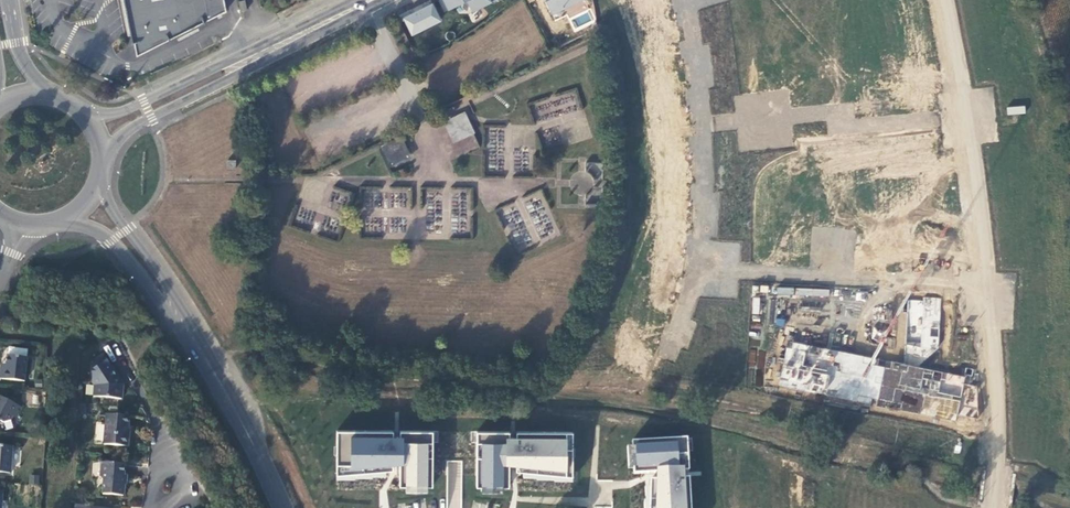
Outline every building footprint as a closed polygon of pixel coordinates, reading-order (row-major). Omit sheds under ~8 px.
[(135,55),(224,10),(222,0),(123,0),(135,55)] [(448,12),(467,3),(472,13),(500,0),(442,0),(448,12)] [(551,16),(565,9),(567,13),(589,3),(588,0),(544,0),(551,16)] [(433,2),(402,18),(412,37),(443,22),(433,2)] [(537,122),(581,105),(575,89),(531,106),(537,122)] [(1007,115),(1025,113),(1025,106),(1007,108),(1007,115)] [(463,115),(449,122),(456,136),(470,129),(463,115)] [(402,141),(386,148),(392,162),(408,154),(402,141)] [(603,161),(586,161),(586,170),(590,172),(592,175),(594,179),(603,179),(603,161)] [(603,186),(594,186),(592,190),(589,192),(585,194),(585,203),(603,204),(603,186)] [(937,357),(941,300),(908,297),(904,354),(937,357)] [(899,312),(897,332),(904,333),(906,313),(899,312)] [(792,349),(787,348),(780,384),(956,422),(958,414),(979,419),(978,386),(963,384),(964,377),(894,363),(793,342),(792,349)] [(9,356),(8,365),(7,370),(2,369),(1,379),(26,382),(29,358),(28,358),(29,350),(11,348),(10,356),(9,356)] [(93,369),(107,360),(103,354),(92,360),(93,369)] [(903,364),(921,367),(923,358),(905,355),(903,364)] [(123,384),(107,360),(93,369),(92,381),(95,385),(93,396),(122,399),(123,384)] [(26,403),(37,404),(38,394),(27,393),(26,403)] [(1,396),(0,398),(0,424),(1,422),(5,424),(14,422),(15,419),(19,421),(25,410),(1,396)] [(129,416),(107,414),(105,444),(127,446),(129,434),(127,433),(129,416)] [(337,431),(336,482),(400,476),(400,488),(432,488),(432,432),(337,431)] [(509,477),(573,483),(573,433),(477,431),(476,489),(481,489),(481,494),(503,494),(503,489),(509,489),(509,477)] [(690,477),(688,436),(632,440),(633,474),(652,474),(650,507),(692,507),(690,477)] [(0,446),(0,472),(12,473),(14,447),(0,446)] [(125,464),(102,461),(101,477),(104,481),(103,493),(123,496),(125,474),(124,474),(125,464)] [(39,484),(39,475),(30,474),(29,483),(39,484)]
